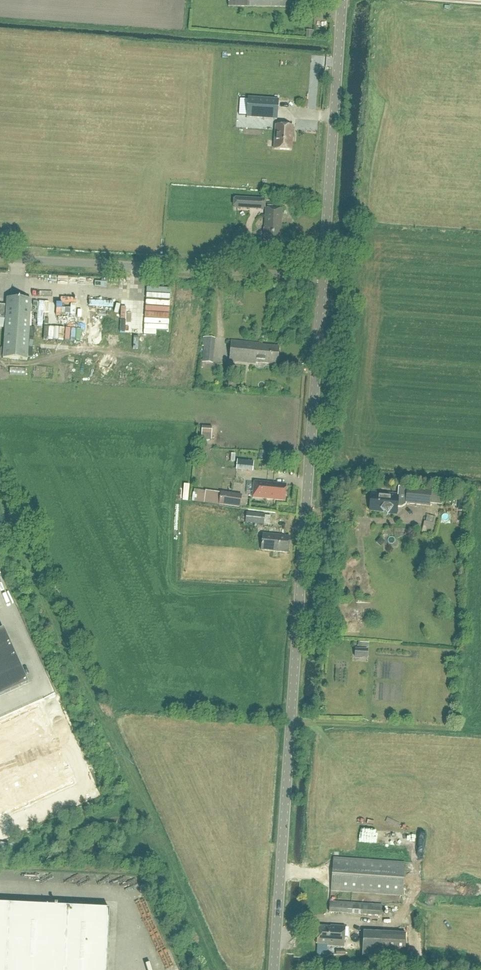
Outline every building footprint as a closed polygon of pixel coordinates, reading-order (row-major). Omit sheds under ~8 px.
[(296,0),(228,0),(228,8),(249,8),(296,9),(296,0)] [(277,121),(278,100),(248,98),(246,119),(277,121)] [(274,150),(291,151),(292,127),(275,126),(274,150)] [(250,201),(238,200),(237,208),(249,209),(250,201)] [(263,243),(280,244),(282,211),(265,210),(263,243)] [(148,301),(155,301),(155,293),(147,293),(148,301)] [(5,329),(3,360),(27,361),(31,301),(7,299),(6,306),(0,306),(0,328),(5,329)] [(45,312),(55,313),(55,304),(46,304),(45,312)] [(229,362),(255,365),(255,364),(276,366),(278,348),(261,346),(261,345),(231,342),(229,362)] [(212,427),(202,427),(201,440),(211,440),(212,427)] [(238,461),(237,473),(254,474),(254,462),(238,461)] [(253,498),(284,501),(286,486),(254,483),(253,498)] [(397,508),(401,508),(406,506),(406,505),(429,507),(431,491),(398,488),(397,496),(371,494),(369,511),(383,513),(387,516),(388,514),(396,515),(397,508)] [(221,493),(219,505),(239,508),(241,496),(221,493)] [(191,505),(216,509),(216,505),(219,505),(219,502),(211,501),(212,500),(192,497),(191,505)] [(226,516),(224,516),(225,509),(220,509),(219,515),(218,515),(217,524),(218,525),(218,528),(224,529),(226,516)] [(246,514),(245,524),(263,526),(264,515),(246,514)] [(260,551),(288,554),(289,537),(262,535),(260,551)] [(28,684),(3,629),(0,631),(0,697),(28,684)] [(355,658),(367,658),(367,650),(355,649),(355,658)] [(73,783),(38,706),(0,724),(0,816),(73,783)] [(402,897),(405,863),(333,858),(330,892),(402,897)] [(381,917),(381,905),(329,902),(328,914),(381,917)] [(109,910),(0,904),(0,969),(106,969),(109,910)] [(317,942),(317,944),(331,945),(331,947),(343,947),(344,928),(335,927),(335,929),(318,927),(318,936),(316,936),(316,942),(317,942)] [(361,957),(379,958),(404,959),(405,935),(363,933),(361,957)]
